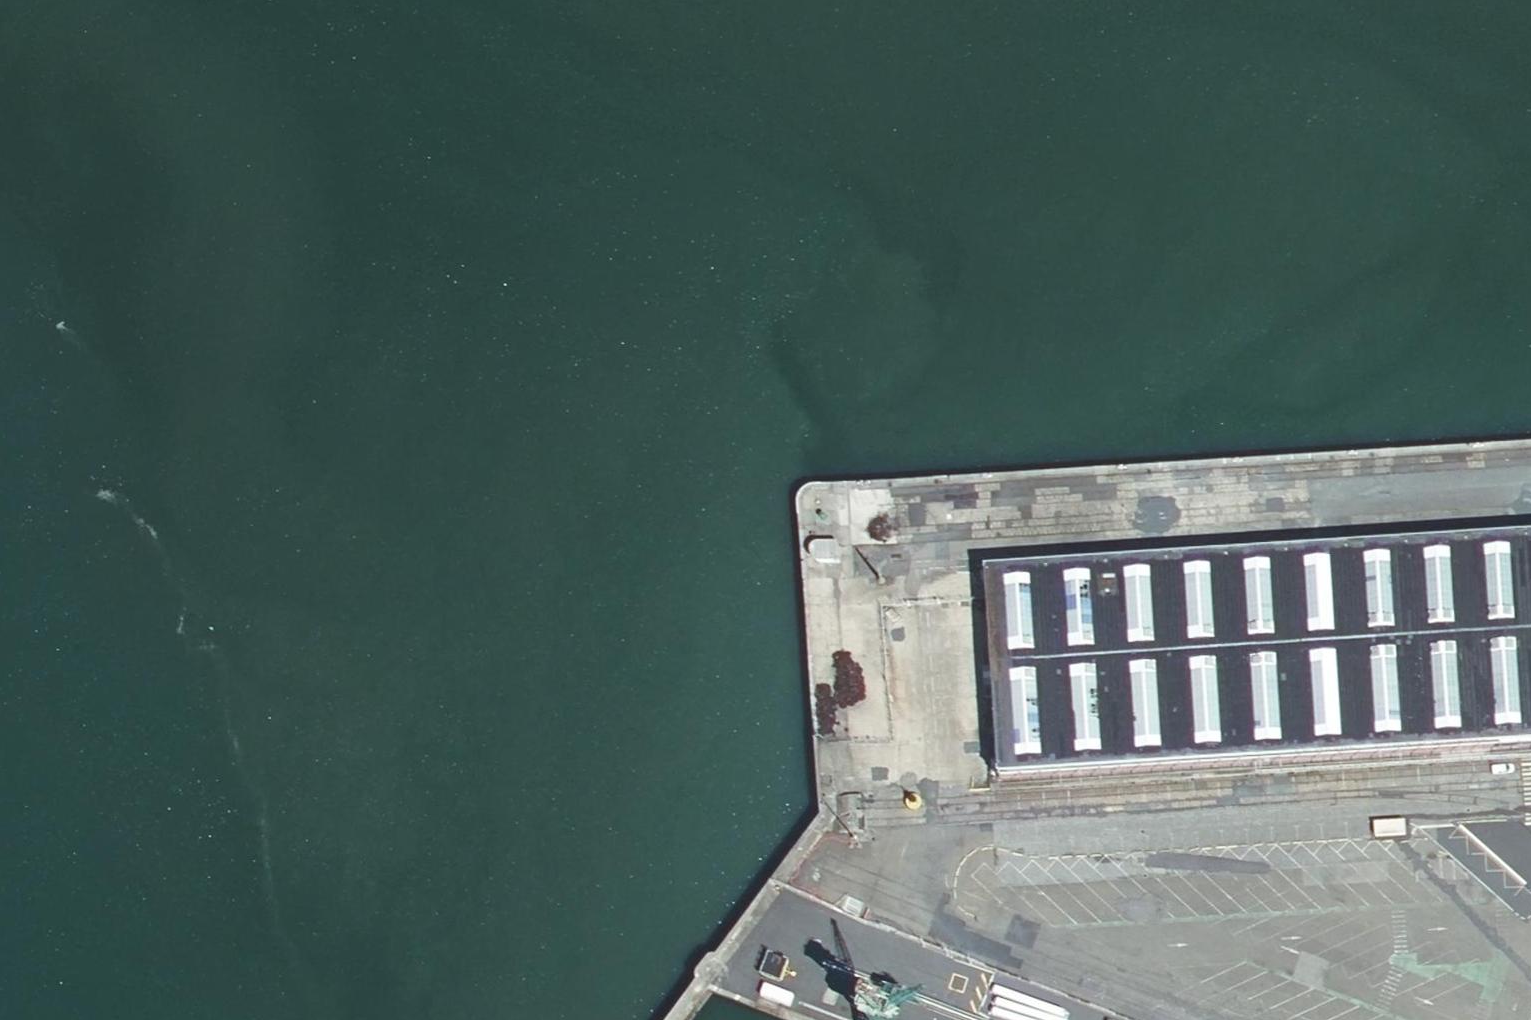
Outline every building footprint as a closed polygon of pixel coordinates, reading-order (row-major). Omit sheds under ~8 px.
[(992,566),(994,597),(1004,774),(1530,742),(1530,533),(992,566)] [(839,565),(839,547),(819,547),(816,550),(815,554),(816,559),(818,563),(820,565),(839,565)]
